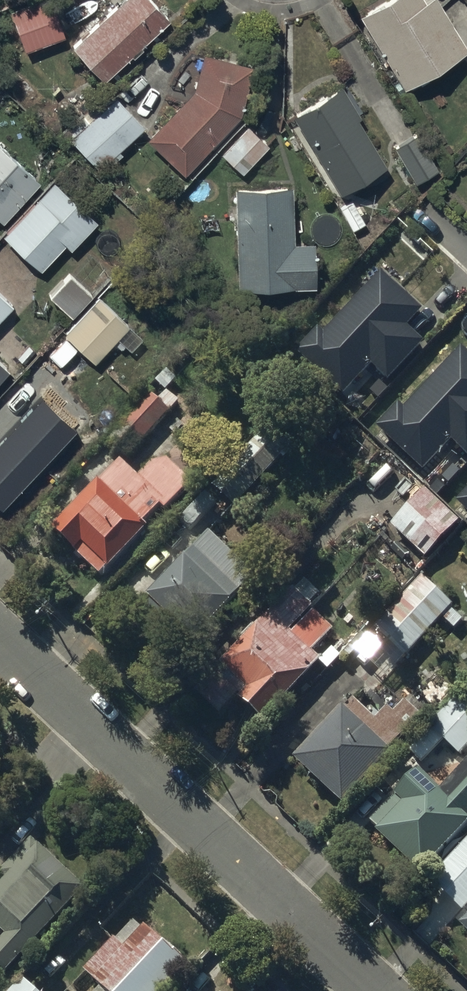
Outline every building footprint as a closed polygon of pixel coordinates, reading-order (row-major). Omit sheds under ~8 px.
[(9,11),(23,50),(63,36),(50,0),(40,0),(9,11)] [(103,81),(132,55),(133,56),(143,47),(141,45),(170,19),(153,0),(121,0),(71,44),(103,81)] [(361,16),(406,91),(466,54),(466,50),(437,0),(427,0),(425,1),(425,0),(388,0),(361,16)] [(191,90),(145,139),(183,175),(239,115),(250,66),(201,54),(191,90)] [(343,85),(293,114),(339,192),(385,165),(358,119),(362,117),(343,85)] [(74,141),(98,167),(142,127),(118,101),(74,141)] [(249,126),(223,154),(245,174),(271,146),(249,126)] [(418,133),(394,147),(415,183),(439,170),(418,133)] [(1,223),(40,182),(0,145),(0,221),(1,223)] [(54,181),(4,235),(43,271),(67,245),(71,249),(97,221),(54,181)] [(293,186),(235,188),(236,217),(234,218),(234,226),(237,226),(239,290),(314,288),(313,243),(295,244),(293,186)] [(92,295),(67,273),(48,295),(72,316),(92,295)] [(303,356),(344,397),(372,369),(388,385),(426,347),(408,330),(425,313),(385,273),(303,356)] [(0,294),(0,323),(14,307),(0,294)] [(128,326),(98,298),(65,334),(95,362),(128,326)] [(421,473),(449,445),(465,460),(466,458),(466,354),(462,349),(380,432),(421,473)] [(40,393),(0,437),(0,478),(25,501),(86,435),(74,424),(84,414),(64,396),(55,406),(40,393)] [(299,442),(277,422),(215,490),(237,510),(299,442)] [(124,464),(56,532),(101,579),(150,531),(146,527),(164,510),(167,513),(193,488),(164,459),(141,481),(124,464)] [(460,527),(425,493),(392,528),(426,561),(460,527)] [(183,644),(251,572),(212,535),(144,606),(183,644)] [(466,622),(422,580),(354,653),(386,683),(443,623),(455,634),(466,622)] [(336,635),(293,595),(219,670),(231,683),(221,694),(238,711),(250,699),(269,718),(321,665),(315,659),(336,635)] [(461,701),(432,732),(462,760),(466,755),(466,707),(461,701)] [(393,757),(345,713),(297,764),(345,809),(393,757)] [(371,828),(421,878),(466,828),(466,769),(442,795),(418,773),(394,799),(397,801),(371,828)] [(9,941),(0,951),(0,970),(10,979),(87,894),(34,845),(3,879),(8,884),(0,893),(0,933),(9,941)] [(430,886),(464,919),(466,917),(466,849),(430,886)] [(191,972),(148,932),(127,954),(116,944),(85,977),(100,990),(173,990),(191,972)] [(17,990),(35,990),(26,982),(17,990)]
